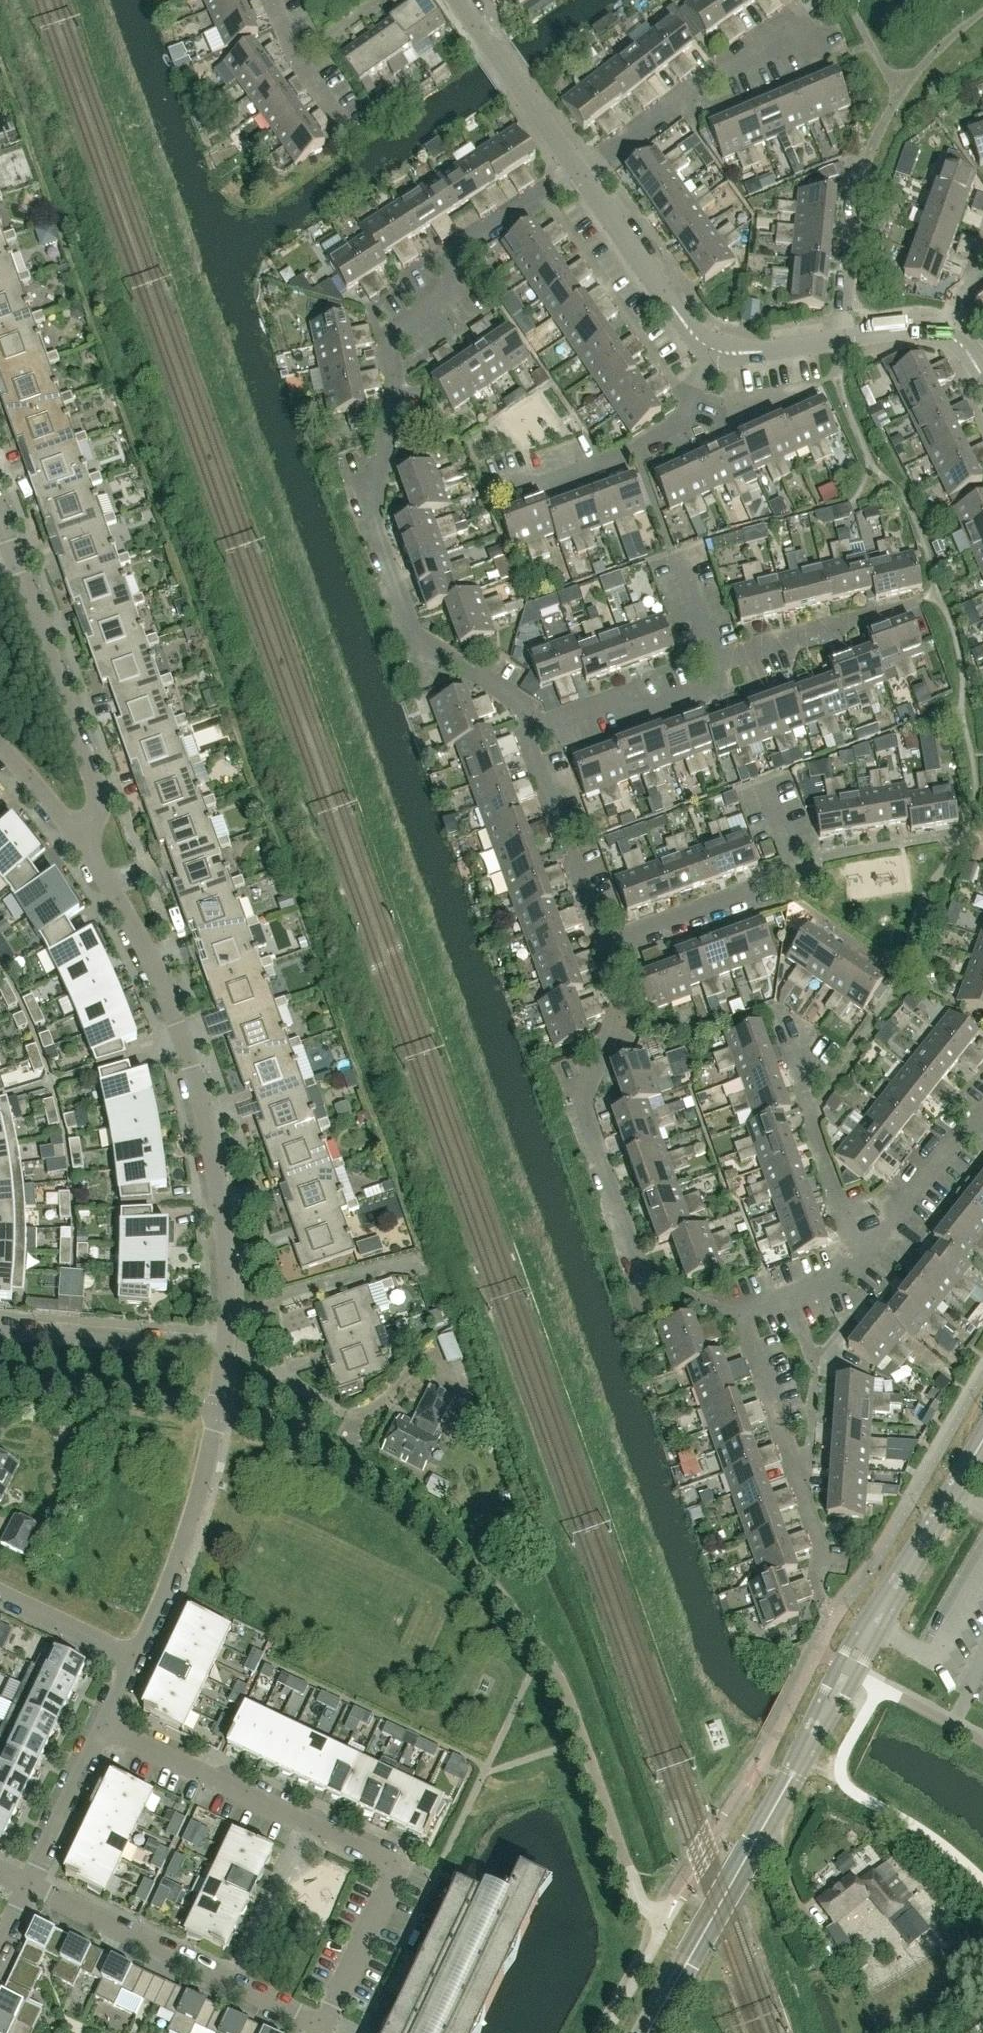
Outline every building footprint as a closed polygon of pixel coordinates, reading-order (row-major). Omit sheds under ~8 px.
[(208,11),(232,0),(203,0),(208,11)] [(242,0),(232,0),(208,11),(217,29),(249,15),(242,0)] [(250,5),(253,13),(263,8),(260,0),(250,5)] [(404,5),(401,0),(392,0),(391,1),(397,10),(404,5)] [(427,0),(420,0),(407,9),(427,38),(445,25),(427,0)] [(519,8),(528,2),(531,0),(514,0),(519,8)] [(528,2),(533,9),(536,6),(541,13),(557,1),(556,0),(531,0),(528,2)] [(709,0),(694,0),(685,7),(694,20),(706,36),(718,28),(729,45),(737,39),(709,0)] [(737,0),(709,0),(737,39),(744,34),(733,17),(744,10),(737,0)] [(765,0),(737,0),(744,10),(755,2),(766,18),(774,13),(765,0)] [(774,13),(782,8),(776,0),(765,0),(774,13)] [(685,7),(679,12),(688,25),(694,20),(685,7)] [(267,16),(263,8),(253,13),(257,21),(267,16)] [(427,38),(407,9),(390,21),(411,49),(427,38)] [(679,12),(671,18),(681,30),(688,25),(679,12)] [(258,34),(249,15),(217,29),(225,49),(226,48),(237,43),(258,34)] [(671,18),(671,17),(652,32),(687,76),(694,71),(682,55),(693,46),(681,30),(671,18)] [(411,49),(390,21),(374,32),(401,71),(408,66),(401,56),(411,49)] [(401,71),(374,32),(357,44),(377,73),(387,66),(394,76),(401,71)] [(687,76),(652,32),(634,46),(656,75),(667,66),(679,82),(687,76)] [(237,81),(265,60),(253,43),(242,51),(232,58),(224,63),(237,81)] [(237,43),(226,48),(232,58),(242,51),(237,43)] [(264,51),(269,58),(278,51),(273,44),(264,51)] [(377,73),(357,44),(339,56),(360,85),(367,95),(375,90),(368,80),(377,73)] [(183,45),(168,51),(173,64),(188,58),(183,45)] [(656,75),(634,46),(616,60),(651,104),(658,99),(646,83),(656,75)] [(283,58),(278,51),(269,58),(274,65),(283,58)] [(593,51),(585,56),(594,68),(601,62),(593,51)] [(212,73),(202,59),(184,71),(193,85),(201,80),(212,73)] [(248,97),(277,77),(265,60),(237,81),(248,97)] [(651,104),(616,60),(598,74),(620,103),(631,94),(643,110),(651,104)] [(850,106),(836,73),(814,82),(836,132),(844,128),(837,112),(850,106)] [(620,103),(598,74),(580,88),(615,132),(622,127),(610,111),(620,103)] [(260,114),(289,94),(277,77),(248,97),(260,114)] [(288,84),(293,91),(302,85),(297,78),(288,84)] [(836,132),(814,82),(793,91),(808,124),(820,119),(827,136),(836,132)] [(307,92),(302,85),(293,91),(298,98),(307,92)] [(615,132),(580,88),(561,102),(584,131),(595,122),(607,138),(615,132)] [(808,124),(793,91),(772,100),(794,150),(802,146),(795,130),(808,124)] [(272,131),(301,111),(289,94),(260,114),(272,131)] [(794,150),(772,100),(751,109),(766,142),(778,137),(785,154),(794,150)] [(766,142),(751,109),(730,118),(752,168),(760,164),(753,147),(766,142)] [(283,147),(312,127),(301,111),(272,131),(283,147)] [(311,117),(316,124),(325,118),(320,111),(311,117)] [(978,118),(982,129),(968,135),(968,136),(960,139),(965,152),(973,149),(980,167),(982,165),(982,116),(978,118)] [(330,125),(325,118),(316,124),(321,131),(330,125)] [(752,168),(730,118),(709,127),(723,160),(736,155),(743,171),(752,168)] [(296,165),(325,145),(312,127),(283,147),(296,165)] [(535,159),(516,128),(496,141),(526,188),(534,183),(523,166),(535,159)] [(695,136),(677,149),(678,150),(684,158),(693,151),(701,145),(695,136)] [(526,188),(496,141),(477,153),(496,184),(508,176),(518,193),(526,188)] [(706,152),(701,145),(693,151),(698,157),(706,152)] [(639,189),(684,158),(678,150),(664,160),(655,149),(626,169),(639,189)] [(794,150),(785,154),(789,162),(797,158),(794,150)] [(496,184),(477,153),(457,166),(488,213),(496,208),(485,191),(496,184)] [(959,157),(948,153),(935,189),(968,200),(976,178),(968,175),(970,172),(959,157)] [(682,187),(674,176),(689,165),(684,158),(639,189),(652,207),(682,187)] [(899,164),(895,174),(898,175),(910,179),(913,169),(901,164),(899,164)] [(488,213),(457,166),(438,178),(458,209),(469,201),(480,218),(488,213)] [(832,167),(818,173),(822,184),(837,178),(832,167)] [(458,209),(438,178),(419,190),(449,238),(457,233),(446,216),(458,209)] [(894,178),(892,185),(896,186),(899,186),(900,180),(897,179),(894,178)] [(756,180),(744,185),(750,198),(761,193),(756,180)] [(665,226),(710,195),(704,187),(690,198),(682,187),(652,207),(665,226)] [(960,222),(968,200),(935,189),(928,210),(960,222)] [(449,238),(419,190),(399,203),(419,233),(430,226),(441,243),(449,238)] [(833,218),(835,195),(799,191),(798,205),(780,204),(779,213),(833,218)] [(708,224),(700,213),(715,203),(710,195),(665,226),(678,245),(708,224)] [(974,203),(982,206),(982,197),(977,195),(974,203)] [(419,233),(399,203),(380,215),(411,262),(419,257),(408,241),(419,233)] [(974,203),(971,211),(982,215),(982,206),(974,203)] [(952,243),(960,222),(928,210),(920,232),(952,243)] [(831,241),(833,218),(779,213),(779,214),(797,216),(795,228),(778,226),(777,236),(831,241)] [(411,262),(380,215),(360,228),(365,236),(366,235),(381,258),(382,257),(392,251),(403,267),(411,262)] [(515,263),(561,231),(556,224),(539,235),(531,223),(501,244),(515,263)] [(692,263),(736,232),(731,225),(716,235),(708,224),(678,245),(692,263)] [(51,225),(35,231),(40,244),(45,247),(57,242),(51,225)] [(0,226),(0,242),(5,240),(6,244),(17,240),(14,232),(3,236),(0,226)] [(557,262),(550,250),(566,239),(561,231),(515,263),(527,282),(557,262)] [(735,262),(727,250),(741,240),(736,232),(692,263),(705,283),(735,262)] [(945,265),(952,243),(920,232),(912,253),(945,265)] [(366,235),(365,236),(347,248),(377,295),(385,290),(375,273),(387,265),(382,257),(381,258),(366,235)] [(828,264),(831,241),(777,236),(776,245),(794,247),(792,260),(828,264)] [(962,237),(959,246),(971,250),(974,242),(962,237)] [(6,244),(5,240),(0,242),(0,287),(19,280),(21,284),(31,281),(28,272),(18,276),(6,244)] [(968,258),(971,250),(959,246),(956,254),(968,258)] [(377,295),(347,248),(327,260),(347,291),(359,283),(370,300),(377,295)] [(937,287),(945,265),(912,253),(904,275),(937,287)] [(826,287),(828,264),(792,260),(791,273),(773,272),(772,281),(826,287)] [(540,301),(587,269),(581,261),(565,273),(557,262),(527,282),(540,301)] [(66,265),(56,269),(58,274),(66,277),(70,276),(66,265)] [(960,280),(963,271),(951,267),(948,275),(960,280)] [(583,299),(576,288),(592,277),(587,269),(540,301),(553,320),(583,299)] [(21,284),(19,280),(0,287),(0,332),(34,321),(35,325),(45,321),(42,313),(32,316),(21,284)] [(346,304),(330,280),(309,293),(346,304)] [(824,310),(826,287),(772,281),(771,290),(789,292),(787,306),(824,310)] [(566,338),(613,307),(607,299),(591,310),(583,299),(553,320),(566,338)] [(975,305),(982,316),(982,299),(975,305)] [(760,303),(745,301),(743,321),(758,323),(760,303)] [(327,302),(325,311),(339,314),(341,305),(327,302)] [(609,337),(601,326),(618,315),(613,307),(566,338),(579,358),(609,337)] [(349,331),(346,317),(310,325),(315,348),(370,336),(369,327),(349,331)] [(529,359),(509,329),(497,337),(486,320),(478,326),(510,372),(529,359)] [(35,325),(34,321),(0,332),(0,375),(1,378),(48,361),(49,365),(59,361),(57,353),(46,357),(35,325)] [(510,372),(478,326),(470,331),(482,347),(470,355),(491,385),(510,372)] [(356,363),(353,349),(372,345),(370,336),(315,348),(320,370),(356,363)] [(592,377),(638,345),(633,337),(617,348),(609,337),(579,358),(592,377)] [(635,375),(627,364),(644,353),(638,345),(592,377),(605,395),(635,375)] [(491,385),(470,355),(459,363),(448,346),(440,351),(472,398),(491,385)] [(472,398),(440,351),(433,357),(444,373),(432,381),(452,411),(472,398)] [(899,395),(950,370),(946,362),(928,370),(922,358),(909,364),(904,353),(882,363),(887,374),(889,373),(899,395)] [(49,365),(48,361),(1,378),(8,397),(2,399),(1,395),(0,396),(9,420),(62,401),(63,405),(74,402),(71,393),(61,397),(49,365)] [(358,376),(356,363),(320,370),(325,392),(380,381),(378,372),(358,376)] [(942,399),(936,387),(954,379),(950,370),(899,395),(909,415),(942,399)] [(544,373),(534,380),(539,388),(549,381),(544,373)] [(617,414),(664,383),(659,375),(642,386),(635,375),(605,395),(617,414)] [(365,408),(362,394),(382,390),(380,381),(325,392),(330,416),(365,408)] [(661,413),(653,402),(669,390),(664,383),(617,414),(631,434),(661,413)] [(919,436),(970,411),(966,403),(948,412),(942,399),(909,415),(919,436)] [(75,437),(63,405),(62,401),(9,420),(17,445),(19,444),(17,441),(22,439),(29,458),(76,442),(78,446),(88,442),(85,434),(75,437)] [(838,435),(823,401),(801,411),(823,461),(832,457),(825,440),(838,435)] [(868,408),(866,409),(870,418),(871,418),(878,414),(883,412),(879,403),(874,406),(868,408)] [(486,405),(479,409),(485,417),(491,413),(486,405)] [(823,461),(801,411),(780,421),(795,454),(808,448),(815,465),(823,461)] [(962,440),(956,428),(974,420),(970,411),(919,436),(929,456),(962,440)] [(795,454),(780,421),(760,430),(782,479),(790,476),(783,459),(795,454)] [(782,479),(760,430),(739,439),(754,472),(766,467),(773,483),(782,479)] [(898,438),(891,441),(894,448),(901,444),(898,438)] [(739,439),(718,449),(740,498),(749,494),(741,478),(754,472),(739,439)] [(982,456),(982,445),(968,453),(962,440),(929,456),(939,477),(982,456)] [(89,478),(78,446),(76,442),(29,458),(36,478),(31,480),(30,476),(28,476),(37,501),(91,482),(92,486),(102,482),(99,474),(89,478)] [(740,498),(718,449),(697,458),(712,491),(724,486),(732,502),(740,498)] [(976,469),(982,466),(982,456),(939,477),(949,498),(950,498),(961,493),(982,482),(976,469)] [(697,458),(676,467),(699,517),(707,513),(700,497),(712,491),(697,458)] [(457,477),(454,469),(437,475),(432,461),(398,473),(406,496),(457,477)] [(699,517),(676,467),(655,477),(670,510),(683,504),(690,521),(698,518),(699,517)] [(448,506),(444,492),(461,486),(457,477),(406,496),(414,516),(414,517),(430,511),(430,512),(448,506)] [(646,512),(634,477),(611,485),(630,537),(639,533),(632,517),(646,512)] [(103,518),(92,486),(91,482),(37,501),(46,525),(47,525),(46,521),(51,519),(58,539),(105,522),(106,526),(117,523),(114,514),(103,518)] [(630,537),(611,485),(590,493),(602,527),(615,523),(621,540),(630,537)] [(602,527),(590,493),(568,501),(587,552),(596,549),(590,532),(602,527)] [(961,493),(950,498),(953,503),(963,498),(961,493)] [(749,494),(740,498),(743,504),(744,506),(753,502),(749,494)] [(982,523),(982,497),(954,509),(963,531),(982,523)] [(556,534),(547,509),(548,508),(545,499),(522,507),(541,558),(549,555),(543,538),(555,534),(556,534)] [(568,501),(548,508),(547,509),(556,534),(555,534),(558,543),(572,538),(578,555),(587,552),(568,501)] [(782,502),(769,508),(773,518),(786,512),(782,502)] [(541,558),(522,507),(500,515),(512,549),(526,545),(532,562),(541,558)] [(877,508),(863,512),(865,519),(866,523),(880,519),(879,515),(877,508)] [(455,527),(452,518),(435,524),(430,512),(430,511),(414,517),(414,516),(396,523),(404,545),(455,527)] [(835,529),(849,527),(847,512),(833,515),(835,529)] [(707,513),(699,517),(702,523),(710,519),(707,513)] [(698,518),(690,521),(698,538),(707,534),(702,523),(699,517),(698,518)] [(118,558),(106,526),(105,522),(58,539),(65,558),(59,560),(58,557),(57,557),(66,582),(119,563),(120,567),(131,563),(128,555),(118,558)] [(468,532),(465,523),(455,527),(458,536),(468,532)] [(963,531),(972,552),(982,547),(982,523),(963,531)] [(763,526),(752,529),(756,543),(767,540),(763,526)] [(446,554),(441,542),(458,536),(455,527),(404,545),(411,567),(446,554)] [(846,529),(837,531),(840,544),(848,542),(849,541),(846,529)] [(727,536),(730,548),(745,544),(742,531),(727,536)] [(922,589),(913,554),(899,557),(895,540),(886,542),(899,595),(922,589)] [(875,591),(868,565),(869,565),(867,556),(853,559),(848,542),(840,544),(839,544),(852,597),(873,591),(875,591)] [(899,595),(886,542),(877,544),(881,562),(869,565),(868,565),(875,591),(873,591),(876,601),(899,595)] [(937,544),(932,546),(936,557),(941,555),(946,553),(942,542),(937,544)] [(637,559),(632,544),(626,547),(631,561),(637,559)] [(852,597),(839,544),(830,546),(835,564),(821,567),(830,602),(852,597)] [(793,546),(784,548),(786,557),(795,555),(793,546)] [(495,550),(491,551),(495,562),(505,558),(501,547),(495,550)] [(982,572),(982,547),(972,552),(981,573),(982,572)] [(830,602),(821,567),(808,570),(804,553),(795,555),(808,608),(830,602)] [(467,561),(450,567),(446,554),(411,567),(419,588),(470,570),(467,561)] [(808,608),(795,555),(786,557),(790,575),(777,578),(786,613),(808,608)] [(132,599),(120,567),(119,563),(66,582),(74,606),(76,606),(74,602),(79,600),(86,620),(133,603),(135,607),(145,603),(142,595),(132,599)] [(602,563),(592,567),(596,576),(606,572),(602,563)] [(786,613),(777,578),(764,581),(760,564),(751,566),(764,619),(786,613)] [(764,619),(751,566),(742,568),(746,586),(732,589),(741,624),(764,619)] [(461,596),(456,584),(473,578),(470,570),(419,588),(427,611),(445,604),(445,603),(461,597),(461,596)] [(509,571),(500,575),(503,583),(512,579),(509,571)] [(504,606),(500,597),(484,603),(479,590),(461,596),(461,597),(445,603),(445,604),(453,625),(504,606)] [(572,604),(567,590),(556,594),(561,608),(572,604)] [(186,599),(176,603),(181,617),(191,613),(186,599)] [(973,606),(972,604),(971,602),(961,607),(965,617),(976,612),(975,610),(974,607),(973,606)] [(146,639),(135,607),(133,603),(86,620),(93,639),(88,641),(87,637),(85,638),(94,662),(148,643),(149,647),(159,644),(156,636),(146,639)] [(515,603),(504,607),(507,615),(518,611),(515,603)] [(674,651),(662,617),(648,621),(642,604),(633,608),(652,659),(674,651)] [(495,635),(490,621),(507,615),(504,607),(504,606),(453,625),(461,647),(495,635)] [(595,608),(586,611),(590,623),(599,620),(595,608)] [(652,659),(633,608),(624,611),(630,628),(618,632),(630,667),(652,659)] [(630,667),(618,632),(605,637),(599,620),(590,623),(609,674),(630,667)] [(924,654),(912,620),(890,628),(908,679),(917,676),(911,659),(924,654)] [(609,674),(590,623),(581,626),(588,643),(576,647),(575,648),(584,673),(583,673),(586,682),(609,674)] [(196,627),(184,632),(188,642),(200,638),(196,627)] [(908,679),(890,628),(867,636),(872,649),(873,649),(880,670),(881,669),(893,665),(899,682),(908,679)] [(584,673),(575,648),(576,647),(573,638),(550,646),(569,699),(578,696),(571,677),(583,673),(584,673)] [(160,680),(149,647),(148,643),(94,662),(103,687),(104,686),(103,683),(108,681),(115,700),(162,684),(163,688),(174,684),(171,676),(160,680)] [(569,699),(550,646),(528,654),(534,670),(540,689),(554,684),(560,702),(569,699)] [(971,652),(975,662),(981,660),(982,659),(982,651),(982,648),(977,650),(971,652)] [(886,683),(881,669),(880,670),(873,649),(872,649),(851,657),(870,708),(879,705),(872,688),(886,683)] [(870,708),(851,657),(829,665),(834,678),(835,678),(842,699),(843,698),(855,694),(861,711),(870,708)] [(530,672),(519,689),(526,694),(528,695),(534,699),(540,689),(534,670),(530,672)] [(848,712),(843,698),(842,699),(835,678),(834,678),(813,686),(832,737),(841,734),(834,717),(848,712)] [(454,682),(443,687),(447,698),(465,691),(461,680),(454,682)] [(175,720),(163,688),(162,684),(115,700),(122,720),(117,722),(115,718),(114,718),(123,743),(176,724),(178,728),(188,725),(185,716),(175,720)] [(932,702),(926,685),(912,691),(918,707),(932,702)] [(832,737),(813,686),(792,693),(804,728),(817,723),(823,740),(832,737)] [(492,707),(489,698),(470,704),(465,691),(447,698),(431,703),(439,726),(492,707)] [(804,728),(792,693),(771,701),(789,752),(798,749),(792,732),(804,728)] [(789,752),(771,701),(749,709),(761,743),(774,738),(780,755),(789,752)] [(909,706),(897,711),(903,727),(915,722),(914,721),(909,706)] [(481,735),(480,734),(476,722),(495,715),(492,707),(439,726),(447,748),(456,745),(455,744),(481,735)] [(761,743),(749,709),(727,717),(745,768),(754,765),(748,748),(761,743)] [(715,750),(706,724),(707,724),(704,715),(681,723),(699,774),(708,771),(702,754),(714,750),(715,750)] [(727,717),(707,724),(706,724),(715,750),(714,750),(717,759),(731,754),(737,771),(745,768),(727,717)] [(699,774),(681,723),(660,731),(672,765),(684,760),(691,777),(699,774)] [(189,760),(178,728),(176,724),(123,743),(131,768),(133,767),(131,763),(137,762),(143,781),(190,764),(192,769),(202,765),(199,757),(189,760)] [(877,725),(870,728),(874,737),(880,735),(877,725)] [(516,746),(513,737),(494,744),(489,730),(480,734),(481,735),(455,744),(456,745),(463,765),(516,746)] [(672,765),(660,731),(638,738),(656,790),(665,787),(659,770),(672,765)] [(916,735),(904,737),(906,752),(918,750),(916,735)] [(656,790),(638,738),(617,746),(629,780),(642,776),(648,793),(656,790)] [(882,741),(873,743),(877,756),(886,754),(882,741)] [(505,774),(501,762),(519,755),(516,746),(463,765),(471,787),(505,774)] [(629,780),(617,746),(595,754),(613,805),(622,802),(616,785),(629,780)] [(862,747),(852,751),(853,762),(865,759),(862,747)] [(780,755),(770,758),(775,772),(793,765),(789,752),(780,755)] [(613,805),(595,754),(573,762),(585,796),(599,791),(605,808),(613,805)] [(933,759),(923,761),(926,774),(934,773),(936,773),(933,759)] [(829,762),(821,763),(825,782),(833,781),(829,762)] [(203,801),(192,769),(190,764),(143,781),(150,801),(145,802),(144,799),(142,799),(151,824),(205,805),(206,809),(216,805),(213,797),(203,801)] [(754,765),(745,768),(748,774),(756,771),(754,765)] [(745,768),(737,771),(741,784),(750,781),(748,774),(745,768)] [(911,822),(906,796),(907,796),(905,786),(891,789),(888,771),(879,773),(888,826),(910,823),(911,822)] [(888,826),(879,773),(869,774),(873,792),(859,794),(866,830),(888,826)] [(958,824),(952,788),(938,791),(934,773),(926,774),(925,774),(935,828),(958,824)] [(532,789),(528,780),(510,787),(505,774),(471,787),(479,808),(532,789)] [(935,828),(925,774),(916,776),(919,794),(907,796),(906,796),(911,822),(910,823),(911,832),(935,828)] [(866,830),(859,794),(846,797),(843,779),(834,781),(843,834),(866,830)] [(843,834),(834,781),(833,781),(825,782),(828,800),(814,803),(820,838),(843,834)] [(823,786),(810,788),(812,800),(825,798),(823,786)] [(521,818),(516,805),(535,798),(532,789),(479,808),(486,830),(521,818)] [(656,790),(648,793),(650,800),(659,797),(656,790)] [(735,792),(722,796),(727,808),(739,804),(735,792)] [(217,841),(206,809),(205,805),(151,824),(160,848),(161,848),(160,844),(165,842),(172,862),(219,845),(220,849),(231,846),(228,837),(217,841)] [(631,813),(619,817),(622,827),(634,823),(631,813)] [(4,856),(31,834),(17,816),(0,830),(0,829),(0,859),(4,856)] [(547,832),(544,823),(525,830),(521,818),(486,830),(494,851),(547,832)] [(758,866),(745,832),(732,837),(726,820),(717,823),(735,874),(758,866)] [(735,874),(717,823),(708,826),(714,843),(702,848),(714,882),(735,874)] [(636,841),(631,827),(623,830),(628,844),(636,841)] [(490,877),(502,873),(536,861),(531,848),(550,841),(547,832),(494,851),(482,855),(490,877)] [(31,834),(4,856),(0,859),(0,880),(10,892),(35,874),(29,865),(45,851),(31,834)] [(714,882),(702,848),(689,852),(683,836),(674,839),(692,890),(714,882)] [(692,890),(674,839),(665,842),(671,859),(659,863),(671,898),(692,890)] [(626,840),(618,844),(622,857),(631,854),(628,844),(626,840)] [(774,856),(770,843),(760,846),(765,860),(774,856)] [(232,881),(220,849),(219,845),(172,862),(179,881),(174,883),(172,879),(171,880),(180,904),(233,885),(235,890),(245,886),(242,878),(232,881)] [(671,898),(659,863),(646,868),(640,851),(631,854),(650,905),(671,898)] [(650,905),(631,854),(622,857),(628,874),(615,879),(627,913),(650,905)] [(563,875),(559,867),(541,873),(536,861),(502,873),(510,895),(563,875)] [(27,920),(67,894),(55,875),(42,884),(35,874),(10,892),(27,920)] [(551,904),(547,891),(566,884),(563,875),(510,895),(517,916),(551,904)] [(200,942),(247,926),(249,930),(259,926),(256,918),(246,922),(235,890),(233,885),(180,904),(188,929),(190,929),(188,925),(194,923),(200,942)] [(45,947),(72,931),(66,921),(84,910),(72,891),(67,894),(27,920),(45,947)] [(291,896),(278,900),(282,911),(295,907),(291,896)] [(578,918),(575,910),(556,916),(551,904),(517,916),(525,937),(578,918)] [(952,904),(949,911),(961,915),(963,908),(952,904)] [(174,938),(183,935),(176,917),(167,920),(174,938)] [(567,947),(562,934),(581,927),(578,918),(525,937),(533,959),(567,947)] [(12,930),(6,921),(0,925),(0,937),(1,936),(12,930)] [(775,957),(762,922),(740,930),(758,982),(767,978),(761,961),(775,957)] [(260,962),(256,950),(267,946),(260,926),(259,926),(249,930),(247,926),(200,942),(207,962),(202,964),(201,960),(200,960),(208,985),(262,966),(263,970),(273,967),(270,958),(260,962)] [(796,987),(827,943),(807,929),(787,959),(798,967),(788,982),(796,987)] [(758,982),(740,930),(719,938),(731,972),(744,968),(750,985),(758,982)] [(78,942),(72,931),(45,947),(59,976),(102,955),(107,952),(97,932),(78,942)] [(1,936),(0,937),(0,953),(8,947),(1,936)] [(731,972),(719,938),(697,946),(716,997),(724,994),(718,977),(731,972)] [(980,938),(973,959),(982,963),(982,939),(980,938)] [(305,939),(298,941),(302,950),(308,948),(305,939)] [(825,985),(845,956),(827,943),(796,987),(803,992),(814,978),(825,985)] [(716,997),(697,946),(675,954),(678,963),(679,963),(688,988),(689,987),(701,983),(707,1000),(716,997)] [(593,961),(590,953),(571,959),(567,947),(533,959),(541,980),(593,961)] [(679,963),(678,963),(666,967),(660,948),(651,952),(670,1005),(692,996),(689,987),(688,988),(679,963)] [(670,1005),(651,952),(642,955),(649,974),(635,978),(648,1013),(670,1005)] [(112,976),(102,955),(59,976),(68,995),(112,976)] [(833,1013),(864,969),(845,956),(825,985),(836,993),(825,1008),(833,1013)] [(973,959),(965,981),(982,987),(982,963),(973,959)] [(583,990),(578,977),(597,970),(593,961),(541,980),(548,1001),(548,1002),(573,993),(574,994),(583,990)] [(274,1002),(263,970),(262,966),(208,985),(217,1010),(218,1009),(217,1005),(222,1004),(229,1023),(276,1007),(277,1011),(288,1007),(285,999),(274,1002)] [(882,985),(883,982),(864,969),(833,1013),(841,1019),(851,1004),(863,1012),(873,998),(882,985)] [(121,997),(112,976),(68,995),(77,1015),(121,997)] [(3,998),(12,993),(6,981),(0,984),(0,992),(3,998)] [(965,981),(957,1003),(982,1012),(982,987),(965,981)] [(781,992),(779,1002),(783,1005),(792,993),(796,987),(788,982),(781,992)] [(882,985),(873,998),(879,1002),(888,989),(882,985)] [(796,987),(792,993),(799,998),(803,992),(796,987)] [(18,1004),(12,993),(3,998),(8,1009),(18,1004)] [(600,1008),(597,999),(578,1005),(574,994),(573,993),(548,1002),(548,1001),(539,1004),(547,1026),(600,1008)] [(23,1000),(29,1013),(39,1009),(32,995),(23,1000)] [(129,1019),(121,997),(77,1015),(85,1035),(129,1019)] [(289,1043),(277,1011),(276,1007),(229,1023),(236,1043),(231,1044),(229,1041),(228,1041),(237,1066),(290,1047),(292,1051),(302,1047),(299,1039),(289,1043)] [(589,1036),(584,1023),(603,1016),(600,1008),(547,1026),(555,1049),(589,1036)] [(45,1022),(39,1009),(29,1013),(35,1026),(45,1022)] [(979,1035),(950,1013),(936,1031),(979,1066),(982,1062),(982,1057),(970,1047),(979,1035)] [(13,1018),(18,1030),(28,1025),(23,1014),(13,1018)] [(122,1045),(137,1040),(129,1019),(85,1035),(96,1066),(126,1057),(122,1045)] [(768,1047),(760,1025),(725,1037),(730,1050),(713,1056),(716,1065),(768,1047)] [(882,1029),(875,1037),(886,1046),(892,1038),(882,1029)] [(979,1066),(936,1031),(921,1049),(950,1072),(958,1061),(974,1074),(979,1066)] [(39,1036),(44,1050),(54,1047),(49,1033),(39,1036)] [(26,1049),(30,1061),(40,1058),(35,1045),(26,1049)] [(58,1059),(54,1047),(44,1050),(48,1063),(58,1059)] [(303,1083),(292,1051),(290,1047),(237,1066),(245,1090),(247,1090),(245,1086),(251,1084),(257,1104),(304,1087),(306,1091),(316,1088),(313,1079),(303,1083)] [(775,1068),(768,1047),(716,1065),(719,1074),(736,1068),(741,1080),(775,1068)] [(941,1082),(950,1072),(921,1049),(907,1067),(951,1102),(957,1095),(941,1082)] [(670,1068),(667,1060),(650,1066),(645,1052),(611,1064),(619,1087),(670,1068)] [(44,1070),(40,1058),(30,1061),(34,1073),(44,1070)] [(152,1097),(147,1075),(132,1078),(129,1067),(99,1075),(106,1107),(152,1097)] [(951,1102),(907,1067),(893,1085),(921,1107),(930,1097),(945,1109),(951,1102)] [(661,1097),(656,1083),(673,1077),(670,1068),(619,1087),(626,1107),(626,1108),(647,1101),(647,1102),(661,1097)] [(783,1090),(775,1068),(741,1080),(745,1093),(728,1099),(731,1108),(783,1090)] [(343,1074),(348,1089),(358,1086),(353,1071),(343,1074)] [(847,1078),(840,1087),(848,1093),(855,1085),(847,1078)] [(913,1118),(921,1107),(893,1085),(879,1103),(923,1138),(928,1130),(913,1118)] [(265,1146),(319,1128),(320,1132),(330,1128),(323,1109),(313,1112),(306,1091),(304,1087),(257,1104),(264,1123),(259,1125),(258,1121),(257,1122),(265,1146)] [(791,1112),(783,1090),(731,1108),(735,1117),(752,1111),(756,1122),(756,1124),(781,1115),(782,1116),(791,1112)] [(705,1094),(697,1096),(701,1105),(708,1103),(705,1094)] [(833,1096),(825,1106),(835,1113),(842,1103),(833,1096)] [(157,1120),(152,1097),(106,1107),(110,1128),(157,1120)] [(691,1098),(683,1101),(687,1111),(694,1108),(691,1098)] [(16,1099),(0,1103),(0,1126),(13,1123),(22,1121),(16,1099)] [(43,1102),(46,1115),(56,1113),(53,1100),(43,1102)] [(672,1116),(668,1108),(651,1114),(647,1102),(647,1101),(626,1108),(626,1107),(612,1112),(620,1134),(672,1116)] [(347,1102),(335,1107),(339,1120),(352,1115),(347,1102)] [(923,1138),(879,1103),(864,1120),(893,1143),(901,1133),(917,1145),(923,1138)] [(693,1110),(682,1114),(685,1121),(690,1123),(697,1120),(693,1110)] [(59,1125),(56,1113),(46,1115),(49,1127),(59,1125)] [(63,1117),(67,1131),(78,1128),(74,1114),(63,1117)] [(707,1130),(723,1124),(720,1115),(704,1121),(707,1130)] [(789,1136),(782,1116),(781,1115),(756,1124),(756,1122),(747,1126),(751,1139),(734,1145),(738,1154),(789,1136)] [(662,1144),(658,1131),(675,1125),(672,1116),(620,1134),(628,1156),(662,1144)] [(161,1142),(157,1120),(110,1128),(114,1150),(161,1142)] [(884,1154),(893,1143),(864,1120),(850,1138),(894,1173),(900,1166),(884,1154)] [(13,1123),(0,1126),(0,1148),(17,1144),(13,1123)] [(332,1164),(320,1132),(319,1128),(265,1146),(274,1171),(275,1171),(274,1167),(279,1165),(286,1185),(333,1168),(334,1172),(345,1168),(342,1160),(332,1164)] [(796,1158),(789,1136),(738,1154),(741,1163),(758,1157),(762,1170),(796,1158)] [(894,1173),(850,1138),(835,1157),(864,1179),(873,1168),(888,1181),(894,1173)] [(69,1141),(71,1156),(81,1154),(79,1140),(69,1141)] [(164,1166),(161,1142),(114,1150),(117,1171),(164,1166)] [(17,1144),(0,1148),(0,1169),(21,1166),(17,1144)] [(687,1159),(684,1151),(667,1157),(662,1144),(628,1156),(635,1177),(687,1159)] [(53,1148),(55,1162),(65,1160),(63,1146),(53,1148)] [(691,1148),(684,1151),(687,1159),(694,1157),(691,1148)] [(83,1169),(81,1154),(71,1156),(73,1170),(83,1169)] [(738,1154),(729,1157),(732,1166),(741,1163),(738,1154)] [(804,1180),(796,1158),(762,1170),(767,1183),(750,1189),(753,1198),(804,1180)] [(677,1187),(673,1174),(690,1168),(687,1159),(635,1177),(643,1199),(677,1187)] [(65,1160),(55,1162),(57,1173),(67,1172),(65,1160)] [(21,1166),(0,1169),(0,1190),(24,1187),(23,1181),(21,1166)] [(167,1188),(166,1181),(164,1166),(117,1171),(121,1204),(152,1202),(151,1190),(167,1188)] [(346,1204),(338,1181),(334,1172),(333,1168),(286,1185),(293,1204),(288,1206),(286,1202),(285,1203),(294,1227),(341,1211),(347,1209),(349,1212),(359,1209),(356,1200),(346,1204)] [(847,1171),(842,1177),(845,1188),(860,1182),(847,1171)] [(812,1201),(804,1180),(753,1198),(756,1206),(773,1200),(777,1213),(812,1201)] [(977,1185),(963,1203),(982,1219),(982,1190),(977,1185)] [(34,1186),(24,1187),(0,1190),(0,1210),(25,1209),(35,1208),(34,1186)] [(702,1203),(699,1194),(682,1200),(677,1187),(643,1199),(651,1221),(702,1203)] [(59,1193),(59,1206),(70,1206),(70,1193),(59,1193)] [(79,1202),(79,1211),(91,1210),(91,1201),(79,1202)] [(819,1223),(812,1201),(777,1213),(782,1226),(765,1232),(768,1241),(819,1223)] [(693,1230),(692,1229),(688,1218),(705,1212),(702,1203),(651,1221),(659,1243),(672,1239),(672,1238),(693,1230)] [(963,1203),(949,1221),(982,1248),(982,1236),(982,1219),(963,1203)] [(71,1219),(70,1206),(59,1206),(60,1219),(71,1219)] [(168,1247),(175,1247),(175,1224),(153,1224),(152,1207),(121,1209),(121,1213),(121,1246),(168,1247)] [(25,1209),(0,1210),(0,1231),(26,1231),(25,1209)] [(355,1250),(341,1211),(294,1227),(301,1247),(295,1249),(294,1245),(293,1245),(302,1271),(356,1252),(355,1250)] [(949,1221),(934,1239),(941,1245),(942,1245),(963,1261),(963,1260),(971,1250),(982,1260),(982,1248),(949,1221)] [(827,1245),(819,1223),(768,1241),(771,1249),(788,1243),(793,1257),(827,1245)] [(731,1241),(728,1232),(711,1238),(706,1224),(692,1229),(693,1230),(672,1238),(672,1239),(679,1259),(731,1241)] [(26,1231),(0,1231),(0,1252),(26,1252),(26,1231)] [(79,1246),(87,1246),(87,1232),(79,1232),(79,1246)] [(361,1258),(383,1250),(379,1237),(356,1245),(361,1258)] [(60,1240),(60,1253),(71,1253),(71,1240),(60,1240)] [(721,1269),(717,1256),(734,1250),(731,1241),(679,1259),(687,1281),(721,1269)] [(962,1278),(971,1266),(963,1260),(963,1261),(942,1245),(941,1245),(928,1262),(970,1296),(976,1289),(962,1278)] [(77,1246),(77,1260),(88,1261),(88,1246),(87,1246),(79,1246),(77,1246)] [(168,1270),(168,1247),(121,1246),(120,1268),(168,1270)] [(26,1252),(0,1252),(0,1272),(25,1274),(26,1252)] [(71,1266),(71,1253),(60,1253),(60,1266),(71,1266)] [(970,1296),(928,1262),(913,1280),(942,1303),(950,1292),(964,1304),(970,1296)] [(167,1292),(168,1270),(120,1268),(119,1303),(150,1306),(151,1291),(167,1292)] [(71,1299),(73,1272),(61,1271),(60,1277),(52,1276),(51,1288),(60,1288),(59,1298),(71,1299)] [(25,1274),(0,1272),(0,1302),(12,1303),(13,1295),(23,1295),(25,1274)] [(73,1272),(71,1299),(83,1300),(85,1273),(76,1272),(73,1272)] [(394,1289),(391,1280),(381,1284),(384,1292),(394,1289)] [(942,1303),(913,1280),(899,1298),(941,1332),(947,1325),(933,1314),(942,1303)] [(383,1329),(377,1315),(379,1314),(378,1311),(389,1307),(384,1292),(381,1284),(369,1289),(368,1288),(321,1304),(328,1325),(323,1327),(321,1323),(320,1323),(329,1348),(376,1331),(376,1332),(383,1329)] [(941,1332),(899,1298),(885,1315),(885,1316),(906,1333),(905,1334),(912,1339),(922,1328),(936,1339),(941,1332)] [(975,1313),(982,1320),(982,1307),(981,1305),(975,1313)] [(906,1333),(885,1316),(885,1315),(878,1309),(863,1328),(906,1362),(911,1354),(897,1343),(905,1334),(906,1333)] [(444,1324),(439,1311),(430,1314),(434,1328),(444,1324)] [(719,1331),(716,1322),(697,1329),(692,1315),(658,1327),(666,1349),(719,1331)] [(408,1329),(405,1321),(395,1324),(398,1333),(408,1329)] [(885,1358),(899,1369),(906,1362),(863,1328),(848,1346),(877,1369),(885,1358)] [(376,1332),(376,1331),(329,1348),(336,1367),(331,1369),(329,1365),(328,1366),(337,1391),(391,1372),(390,1371),(376,1332)] [(707,1359),(707,1358),(703,1346),(722,1340),(719,1331),(666,1349),(674,1372),(687,1367),(687,1366),(707,1359)] [(462,1360),(453,1335),(442,1339),(451,1364),(462,1360)] [(945,1335),(937,1344),(950,1354),(957,1345),(945,1335)] [(747,1369),(744,1360),(726,1367),(721,1353),(707,1358),(707,1359),(687,1366),(687,1367),(694,1388),(747,1369)] [(736,1397),(732,1384),(751,1378),(747,1369),(694,1388),(702,1409),(736,1397)] [(941,1376),(934,1385),(943,1393),(950,1384),(941,1376)] [(890,1396),(873,1395),(874,1381),(837,1378),(836,1402),(890,1405),(890,1396)] [(434,1436),(453,1400),(429,1388),(415,1415),(419,1417),(415,1423),(400,1416),(383,1450),(423,1471),(440,1438),(434,1436)] [(890,1396),(890,1405),(902,1406),(902,1397),(890,1396)] [(763,1412),(759,1403),(741,1410),(736,1397),(702,1409),(709,1431),(763,1412)] [(889,1415),(890,1405),(836,1402),(834,1424),(870,1427),(871,1414),(889,1415)] [(751,1440),(747,1427),(766,1421),(763,1412),(709,1431),(717,1452),(751,1440)] [(869,1440),(870,1427),(834,1424),(832,1447),(887,1451),(887,1442),(869,1440)] [(778,1455),(775,1446),(756,1453),(751,1440),(717,1452),(725,1474),(778,1455)] [(867,1473),(868,1459),(886,1460),(886,1459),(887,1451),(832,1447),(831,1470),(867,1473)] [(887,1451),(886,1459),(899,1460),(899,1452),(887,1451)] [(20,1464),(0,1454),(0,1501),(1,1502),(20,1464)] [(767,1483),(762,1470),(781,1464),(778,1455),(725,1474),(732,1495),(767,1483)] [(866,1486),(867,1473),(831,1470),(829,1493),(883,1497),(884,1487),(866,1486)] [(793,1498),(790,1490),(771,1496),(767,1483),(732,1495),(740,1517),(793,1498)] [(884,1487),(883,1497),(896,1497),(899,1488),(884,1487)] [(710,1491),(699,1495),(703,1505),(714,1501),(710,1491)] [(864,1519),(865,1505),(883,1506),(883,1497),(829,1493),(827,1516),(864,1519)] [(782,1527),(777,1514),(796,1507),(793,1498),(740,1517),(747,1539),(782,1527)] [(26,1557),(40,1529),(16,1516),(1,1544),(26,1557)] [(808,1542),(805,1533),(786,1539),(782,1527),(747,1539),(755,1560),(808,1542)] [(797,1571),(792,1557),(811,1550),(808,1542),(755,1560),(762,1581),(763,1582),(783,1575),(784,1575),(797,1571)] [(810,1589),(807,1581),(788,1587),(784,1575),(783,1575),(763,1582),(762,1581),(749,1585),(757,1608),(810,1589)] [(799,1618),(794,1605),(813,1598),(810,1589),(757,1608),(764,1630),(799,1618)] [(229,1630),(193,1612),(193,1611),(192,1610),(183,1628),(223,1647),(231,1629),(230,1628),(229,1630)] [(223,1647),(183,1628),(176,1645),(215,1663),(223,1647)] [(215,1663),(176,1645),(168,1661),(207,1680),(215,1663)] [(75,1686),(84,1666),(45,1647),(36,1667),(75,1686)] [(253,1649),(249,1659),(259,1664),(263,1654),(253,1649)] [(259,1664),(249,1659),(244,1669),(254,1674),(259,1664)] [(207,1680),(168,1661),(160,1678),(199,1696),(207,1680)] [(65,1706),(75,1686),(36,1667),(32,1665),(23,1685),(37,1691),(37,1692),(65,1706)] [(265,1665),(260,1675),(270,1680),(275,1670),(265,1665)] [(294,1692),(299,1681),(289,1677),(284,1687),(294,1692)] [(199,1696),(160,1678),(152,1694),(191,1712),(199,1696)] [(309,1686),(299,1681),(294,1692),(304,1696),(309,1686)] [(238,1682),(233,1692),(243,1697),(248,1687),(238,1682)] [(56,1725),(65,1706),(37,1692),(37,1691),(23,1685),(13,1706),(27,1712),(28,1712),(56,1725)] [(243,1697),(233,1692),(228,1702),(239,1706),(243,1697)] [(326,1707),(331,1697),(321,1692),(317,1702),(326,1707)] [(191,1712),(152,1694),(144,1712),(145,1712),(145,1711),(182,1729),(182,1730),(183,1730),(191,1712)] [(341,1701),(331,1697),(326,1707),(336,1711),(341,1701)] [(47,1745),(56,1725),(28,1712),(27,1712),(13,1706),(4,1724),(47,1745)] [(245,1753),(263,1714),(246,1706),(228,1745),(245,1753)] [(359,1723),(364,1712),(354,1708),(349,1718),(359,1723)] [(373,1717),(364,1712),(359,1723),(369,1727),(373,1717)] [(261,1760),(280,1721),(263,1714),(245,1753),(261,1760)] [(223,1715),(218,1724),(228,1729),(233,1720),(223,1715)] [(277,1768),(296,1729),(280,1721),(261,1760),(277,1768)] [(392,1738),(397,1728),(387,1723),(382,1733),(392,1738)] [(47,1745),(4,1724),(0,1733),(0,1746),(5,1749),(5,1748),(9,1750),(9,1751),(38,1764),(47,1745)] [(223,1739),(228,1729),(218,1724),(213,1734),(223,1739)] [(406,1732),(397,1728),(392,1738),(402,1742),(406,1732)] [(294,1776),(312,1737),(296,1729),(277,1768),(294,1776)] [(310,1784),(329,1745),(312,1737),(294,1776),(310,1784)] [(424,1753),(429,1743),(419,1738),(414,1749),(424,1753)] [(439,1748),(429,1743),(424,1753),(434,1758),(439,1748)] [(326,1792),(345,1752),(329,1745),(310,1784),(326,1792)] [(9,1751),(9,1750),(5,1748),(5,1749),(0,1746),(0,1770),(28,1784),(38,1764),(9,1751)] [(343,1799),(361,1760),(345,1752),(326,1792),(343,1799)] [(453,1755),(448,1765),(458,1770),(463,1759),(453,1755)] [(375,1815),(394,1776),(398,1767),(382,1759),(378,1768),(359,1807),(375,1815)] [(359,1807),(378,1768),(361,1760),(343,1799),(359,1807)] [(28,1784),(0,1770),(0,1794),(19,1803),(28,1784)] [(151,1794),(115,1776),(115,1775),(114,1775),(105,1793),(145,1811),(153,1793),(152,1793),(151,1794)] [(392,1823),(410,1783),(394,1776),(375,1815),(392,1823)] [(408,1830),(427,1791),(410,1783),(392,1823),(408,1830)] [(426,1839),(427,1838),(426,1837),(435,1817),(437,1818),(448,1801),(427,1791),(408,1830),(426,1839)] [(145,1811),(105,1793),(98,1809),(137,1828),(145,1811)] [(19,1803),(0,1794),(0,1818),(10,1823),(19,1803)] [(137,1828),(98,1809),(90,1826),(129,1844),(137,1828)] [(181,1828),(185,1819),(175,1814),(170,1824),(181,1828)] [(10,1823),(0,1818),(0,1843),(10,1823)] [(191,1822),(186,1832),(197,1837),(202,1826),(191,1822)] [(176,1838),(181,1828),(170,1824),(166,1833),(176,1838)] [(129,1844),(90,1826),(82,1842),(121,1860),(129,1844)] [(31,1830),(26,1849),(37,1852),(42,1832),(31,1830)] [(270,1850),(234,1833),(234,1832),(233,1831),(224,1849),(263,1868),(272,1850),(271,1849),(270,1850)] [(194,1843),(197,1837),(186,1832),(182,1841),(192,1846),(194,1843)] [(121,1860),(82,1842),(74,1858),(113,1877),(121,1860)] [(165,1861),(170,1851),(159,1847),(155,1856),(165,1861)] [(263,1868),(224,1849),(217,1866),(256,1884),(263,1868)] [(181,1869),(186,1859),(175,1854),(171,1864),(181,1869)] [(848,1854),(833,1865),(842,1877),(856,1866),(848,1854)] [(161,1871),(165,1861),(155,1856),(150,1866),(161,1871)] [(113,1877),(74,1858),(66,1876),(67,1877),(67,1876),(104,1893),(104,1894),(105,1895),(113,1877)] [(181,1869),(171,1864),(166,1873),(177,1878),(181,1869)] [(886,1864),(876,1871),(902,1906),(907,1902),(912,1898),(886,1864)] [(256,1884),(217,1866),(209,1882),(248,1901),(256,1884)] [(876,1871),(872,1874),(857,1886),(849,1876),(816,1902),(834,1926),(835,1925),(836,1925),(870,1898),(888,1921),(889,1921),(909,1947),(929,1931),(907,1902),(902,1906),(876,1871)] [(150,1894),(154,1884),(144,1879),(139,1889),(150,1894)] [(248,1901),(209,1882),(201,1898),(240,1917),(248,1901)] [(166,1901),(170,1892),(159,1887),(155,1896),(166,1901)] [(472,1924),(484,1899),(460,1888),(452,1906),(448,1905),(445,1911),(472,1924)] [(150,1894),(139,1889),(135,1898),(145,1903),(150,1894)] [(161,1911),(166,1901),(155,1896),(151,1906),(161,1911)] [(240,1917),(201,1898),(193,1915),(232,1933),(240,1917)] [(520,1942),(530,1921),(503,1908),(492,1930),(520,1942)] [(461,1949),(472,1924),(445,1911),(433,1936),(461,1949)] [(232,1933),(193,1915),(185,1933),(186,1933),(186,1932),(223,1950),(223,1951),(224,1951),(232,1933)] [(61,1962),(73,1939),(37,1922),(13,1972),(37,1983),(43,1972),(38,1970),(45,1955),(60,1962),(61,1962)] [(856,1975),(867,1966),(836,1925),(835,1925),(834,1926),(827,1931),(856,1975)] [(509,1964),(520,1942),(492,1930),(482,1951),(509,1964)] [(449,1974),(461,1949),(433,1936),(422,1960),(404,1951),(403,1952),(449,1974)] [(102,1982),(114,1958),(73,1939),(61,1962),(60,1962),(53,1977),(74,1987),(81,1972),(102,1982)] [(499,1985),(509,1964),(482,1951),(472,1972),(499,1985)] [(437,1999),(449,1974),(403,1952),(391,1977),(437,1999)] [(168,2032),(171,2032),(192,2032),(195,2026),(206,2002),(114,1958),(102,1982),(94,1997),(136,2017),(143,2001),(175,2017),(168,2032)] [(37,1983),(13,1972),(0,2000),(0,2015),(33,2031),(43,2011),(27,2004),(37,1983)] [(489,2006),(499,1985),(472,1972),(462,1993),(489,2006)] [(425,2024),(437,1999),(391,1977),(385,1991),(403,1999),(398,2011),(425,2024)] [(479,2028),(489,2006),(462,1993),(452,2015),(479,2028)] [(247,2022),(206,2002),(195,2026),(192,2032),(242,2032),(247,2022)] [(425,2024),(398,2011),(394,2018),(398,2019),(391,2032),(421,2032),(425,2024)] [(33,2031),(0,2015),(0,2032),(32,2032),(33,2031)] [(479,2028),(452,2015),(443,2032),(477,2032),(479,2028)] [(247,2022),(242,2032),(271,2032),(247,2022)]
